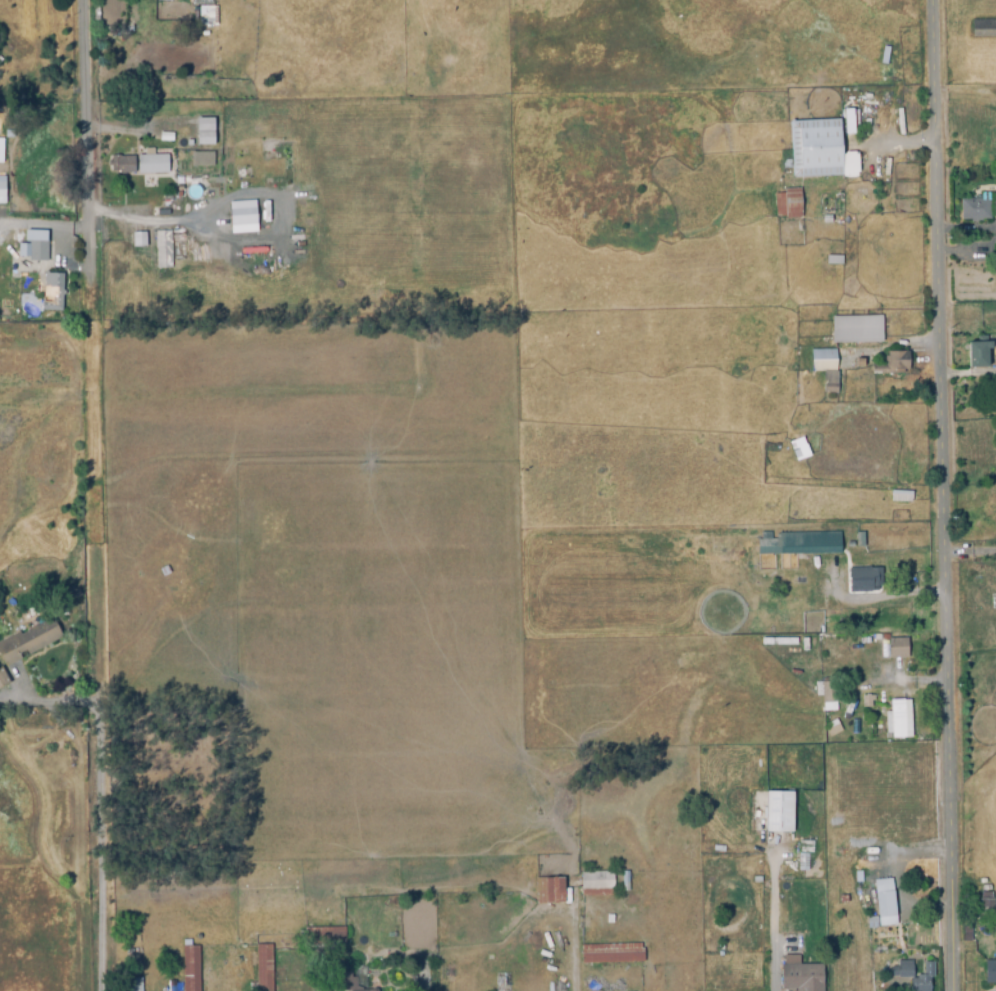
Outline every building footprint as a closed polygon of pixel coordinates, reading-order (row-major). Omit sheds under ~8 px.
[(216,2),(216,18),(201,18),(200,2),(216,2)] [(971,21),(995,21),(995,38),(971,38),(971,21)] [(844,135),(843,111),(851,111),(853,135),(844,135)] [(194,118),(211,118),(212,131),(195,131),(194,118)] [(791,178),(788,123),(838,121),(841,176),(791,178)] [(161,142),(161,134),(175,134),(174,143),(161,142)] [(190,152),(190,165),(212,165),(212,151),(190,152)] [(117,175),(117,172),(110,172),(110,157),(119,157),(119,158),(133,158),(133,174),(117,175)] [(140,175),(139,157),(167,157),(168,174),(140,175)] [(785,220),(785,217),(774,217),(773,196),(783,195),(783,190),(799,189),(800,219),(785,220)] [(980,223),(969,223),(969,221),(960,221),(960,201),(974,201),(974,196),(981,196),(981,193),(995,193),(995,212),(989,212),(989,220),(980,220),(980,223)] [(254,200),(228,201),(229,232),(256,231),(254,200)] [(822,225),(822,217),(830,217),(830,224),(822,225)] [(45,263),(28,262),(28,243),(24,243),(25,232),(45,233),(45,242),(46,242),(45,263)] [(133,245),(145,245),(144,232),(132,232),(133,245)] [(156,273),(154,232),(169,232),(171,272),(156,273)] [(829,267),(828,257),(844,257),(844,267),(829,267)] [(61,312),(41,312),(41,303),(51,303),(51,290),(44,290),(44,275),(62,276),(62,293),(63,293),(63,297),(61,297),(61,312)] [(835,346),(835,319),(885,318),(885,346),(835,346)] [(968,369),(967,344),(982,343),(982,336),(994,335),(995,344),(991,345),(991,350),(995,350),(995,367),(968,369)] [(834,372),(809,371),(810,351),(834,351),(834,372)] [(895,374),(870,375),(870,366),(883,366),(883,358),(886,358),(886,353),(895,353),(907,353),(907,371),(903,371),(903,374),(895,374)] [(856,368),(855,360),(862,359),(863,367),(856,368)] [(835,395),(822,394),(823,372),(836,373),(835,395)] [(967,407),(967,398),(976,398),(977,406),(967,407)] [(795,460),(808,456),(802,437),(789,441),(795,460)] [(896,502),(890,502),(890,492),(896,492),(911,493),(910,503),(896,502)] [(788,564),(788,555),(780,556),(780,534),(839,533),(839,555),(803,555),(803,563),(788,564)] [(848,594),(848,580),(869,579),(868,568),(882,567),(883,592),(848,594)] [(819,593),(818,584),(826,583),(826,592),(819,593)] [(4,669),(0,661),(0,643),(19,633),(19,635),(50,619),(61,639),(4,669)] [(898,659),(888,659),(888,639),(898,639),(907,640),(906,659),(898,659)] [(821,704),(820,684),(835,683),(837,703),(821,704)] [(862,709),(861,696),(873,695),(873,701),(870,701),(871,708),(862,709)] [(898,739),(890,740),(890,734),(886,734),(884,713),(890,713),(889,701),(898,700),(908,699),(911,738),(898,739)] [(791,833),(765,833),(765,793),(792,794),(792,815),(798,815),(798,828),(791,828),(791,833)] [(807,872),(797,872),(797,849),(807,849),(807,872)] [(612,898),(580,897),(580,873),(612,873),(612,898)] [(536,906),(534,879),(544,879),(544,880),(561,879),(563,904),(536,906)] [(878,919),(875,894),(892,892),(895,917),(878,919)] [(979,920),(978,895),(991,894),(992,919),(979,920)] [(869,935),(866,911),(875,910),(878,934),(869,935)] [(344,946),(303,946),(303,929),(344,929),(344,946)] [(581,965),(580,946),(640,944),(640,949),(642,949),(643,963),(581,965)] [(271,946),(272,990),(256,990),(255,946),(271,946)] [(198,947),(199,990),(183,990),(182,948),(198,947)] [(900,979),(897,979),(897,977),(889,977),(889,969),(897,969),(897,961),(900,961),(911,961),(911,979),(900,979)] [(984,962),(995,961),(995,984),(985,985),(984,962)] [(928,979),(927,990),(909,990),(909,979),(916,980),(916,976),(922,976),(923,963),(933,963),(932,979),(928,979)] [(796,990),(781,990),(780,965),(822,965),(822,990),(796,990)] [(362,988),(362,990),(331,990),(331,974),(350,974),(351,979),(356,979),(356,988),(362,988)] [(140,979),(140,990),(125,990),(125,980),(140,979)]
